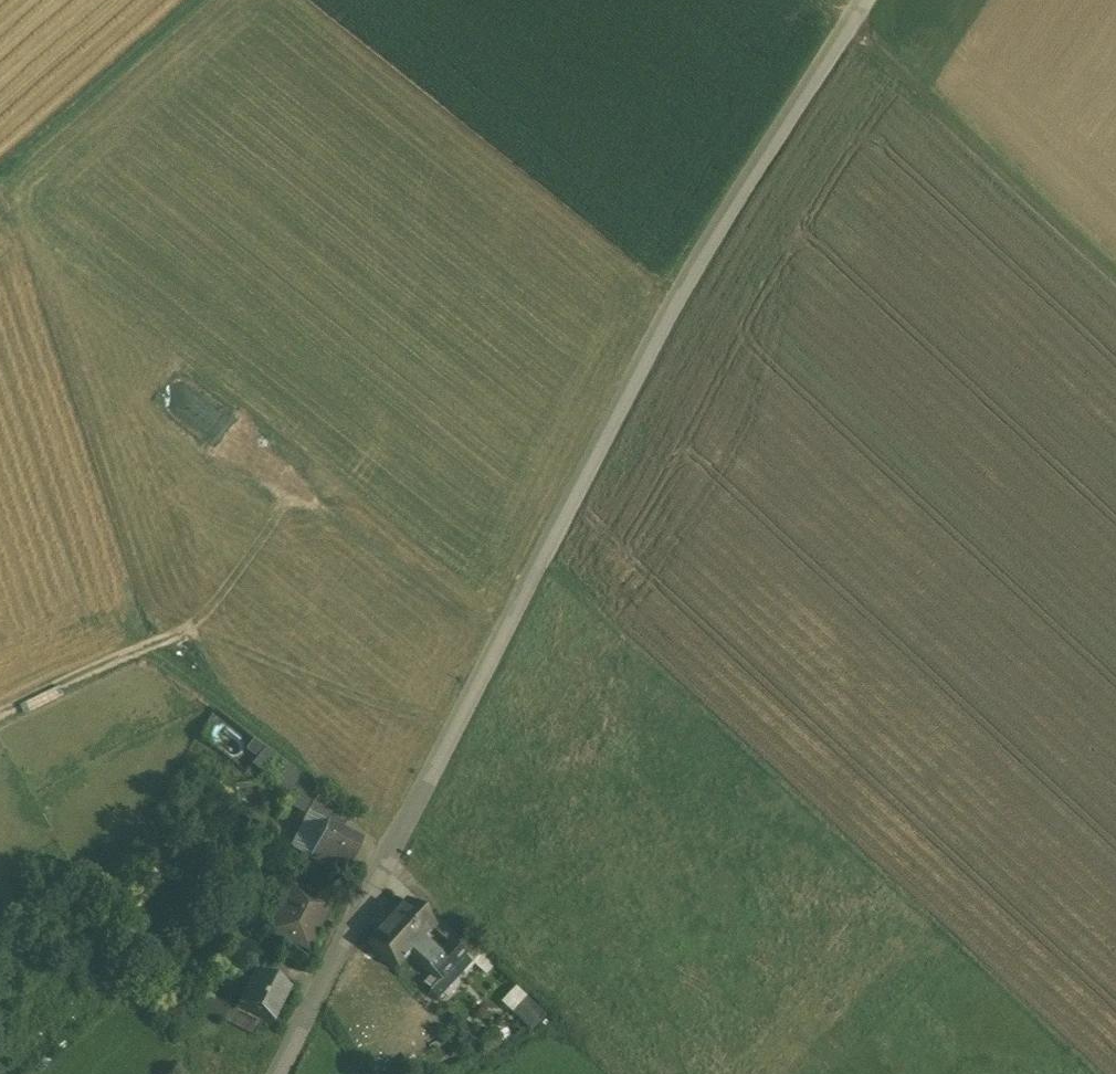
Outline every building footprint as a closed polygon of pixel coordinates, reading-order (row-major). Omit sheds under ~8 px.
[(306,813),(317,794),(261,747),(250,761),(291,792),(286,803),(304,812),(306,813)] [(349,818),(317,794),(306,813),(315,817),(326,823),(342,831),(349,818)] [(306,813),(304,812),(289,843),(311,854),(326,823),(315,817),(306,813)] [(342,831),(326,823),(311,854),(309,858),(344,876),(362,841),(342,831)] [(325,900),(291,883),(276,912),(286,917),(278,933),(308,948),(317,931),(311,928),(325,900)] [(433,925),(406,901),(380,929),(407,954),(419,941),(433,925)] [(407,954),(380,929),(367,943),(394,968),(407,954)] [(435,956),(423,969),(430,975),(438,983),(464,954),(450,940),(435,956)] [(435,956),(419,941),(407,954),(423,969),(435,956)] [(477,951),(469,959),(471,960),(487,975),(494,967),(477,951)] [(438,983),(430,975),(423,983),(438,997),(471,960),(469,959),(464,954),(438,983)] [(253,977),(216,959),(208,974),(245,992),(253,977)] [(287,994),(253,977),(245,992),(236,1011),(265,1025),(270,1028),(287,994)] [(550,1019),(513,984),(501,999),(531,1027),(550,1019)] [(255,1044),(265,1025),(236,1011),(205,993),(197,1012),(255,1044)]
